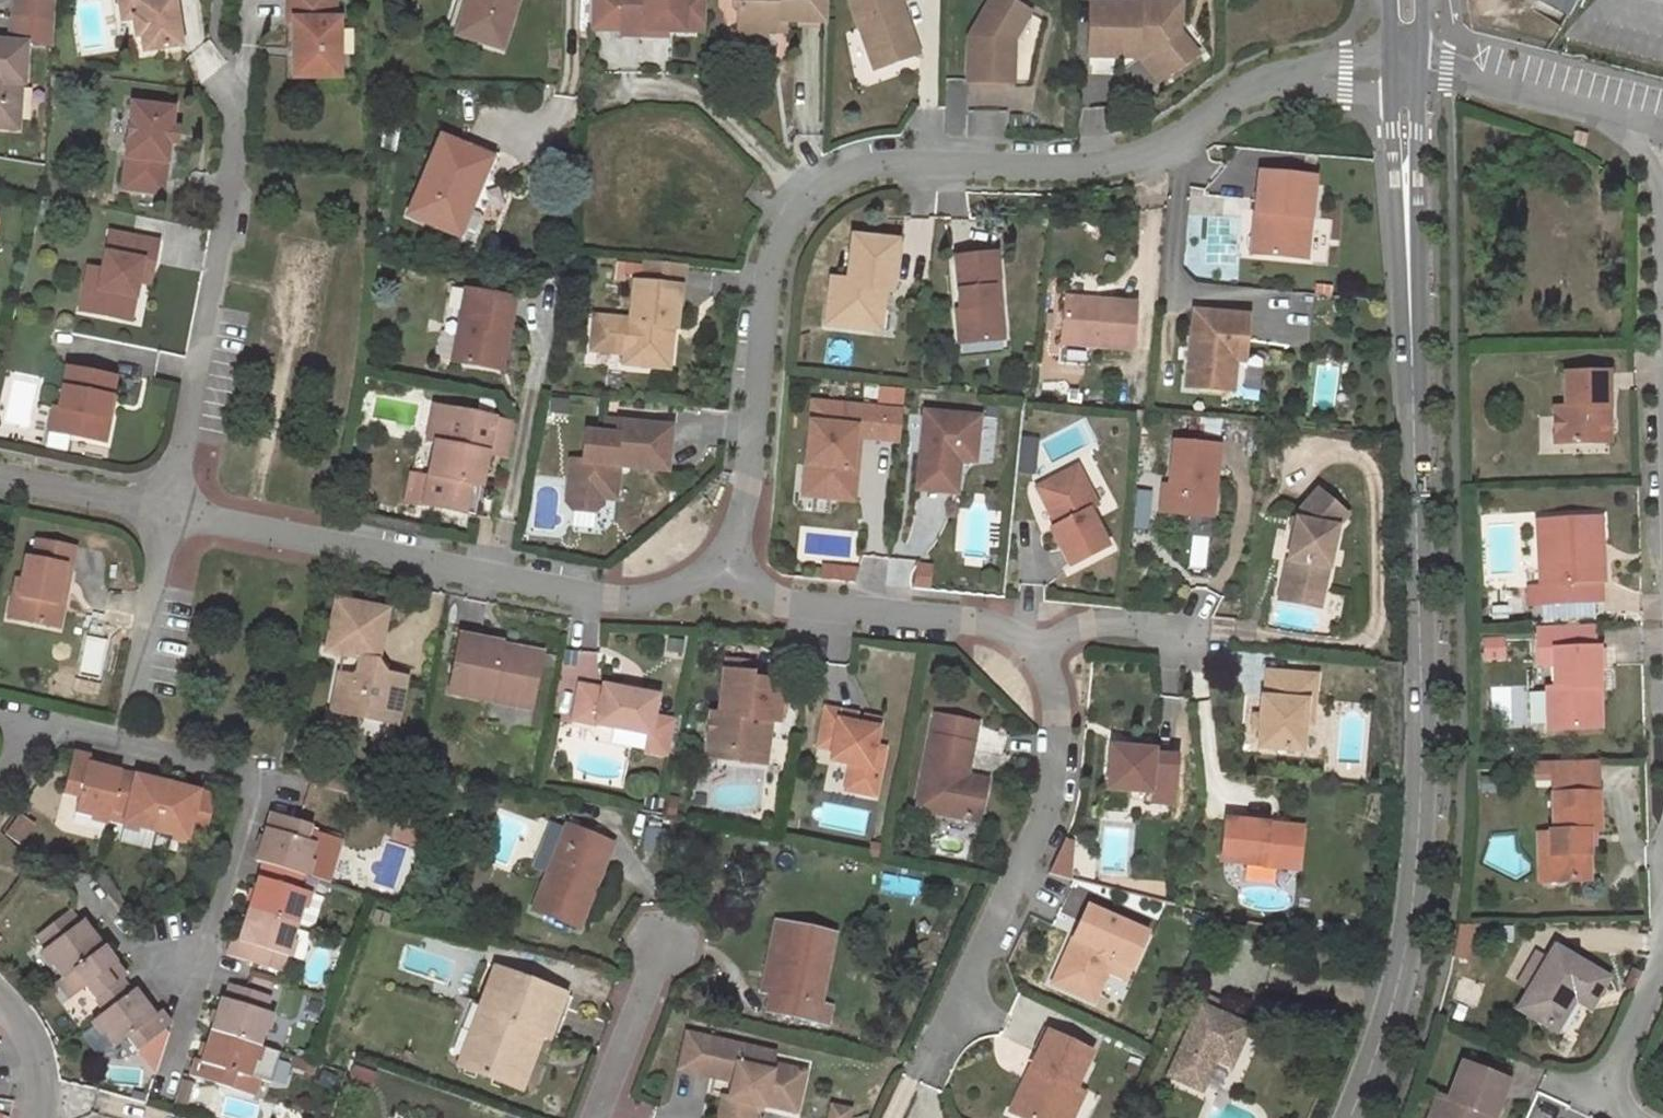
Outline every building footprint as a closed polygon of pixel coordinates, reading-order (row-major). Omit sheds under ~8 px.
[(53,0),(13,0),(11,14),(52,20),(53,0)] [(118,4),(128,3),(131,18),(133,37),(139,36),(141,52),(179,46),(172,0),(117,0),(118,4)] [(285,22),(292,22),(291,77),(337,77),(337,21),(330,21),(330,0),(285,0),(285,22)] [(449,16),(444,31),(458,35),(469,0),(455,0),(449,16)] [(458,35),(500,48),(515,0),(469,0),(458,35)] [(702,0),(618,0),(617,34),(637,35),(637,29),(665,30),(702,31),(702,0)] [(826,0),(732,0),(732,5),(737,5),(737,48),(765,48),(766,29),(778,30),(779,21),(796,21),(825,20),(826,0)] [(848,3),(873,72),(917,53),(899,3),(904,2),(903,0),(855,0),(848,3)] [(965,82),(1004,83),(1005,40),(1021,10),(1003,0),(987,0),(966,38),(965,82)] [(1088,2),(1087,50),(1108,50),(1108,55),(1139,56),(1163,39),(1180,62),(1191,54),(1175,30),(1176,1),(1143,0),(1134,0),(1134,2),(1088,2)] [(118,4),(120,20),(131,18),(128,3),(118,4)] [(52,20),(11,14),(8,32),(50,39),(52,20)] [(779,21),(778,30),(796,29),(796,21),(779,21)] [(26,42),(50,44),(50,39),(8,32),(7,40),(26,42)] [(1163,39),(1139,56),(1155,79),(1180,62),(1163,39)] [(18,128),(20,84),(23,84),(26,42),(7,40),(0,40),(0,126),(18,128)] [(171,109),(127,104),(118,189),(160,196),(166,144),(168,127),(171,109)] [(177,127),(168,127),(166,144),(176,145),(177,127)] [(1574,131),(1571,143),(1584,147),(1588,134),(1574,131)] [(406,214),(459,235),(479,189),(483,190),(496,160),(440,136),(406,214)] [(1315,177),(1260,172),(1256,213),(1265,214),(1261,255),(1307,259),(1315,177)] [(495,196),(483,190),(479,189),(459,235),(476,242),(495,196)] [(1265,214),(1256,213),(1253,254),(1261,255),(1265,214)] [(106,235),(99,270),(96,289),(81,286),(77,311),(119,320),(124,295),(127,281),(131,261),(151,265),(154,243),(106,235)] [(891,244),(849,241),(845,283),(829,281),(825,327),(868,331),(872,292),(879,293),(888,293),(891,244)] [(997,257),(957,260),(961,312),(957,312),(958,345),(984,343),(985,333),(1001,333),(1000,310),(995,310),(994,291),(999,291),(997,257)] [(147,285),(151,265),(131,261),(127,281),(147,285)] [(639,264),(638,285),(676,287),(678,267),(639,264)] [(85,267),(81,286),(96,289),(99,270),(85,267)] [(669,327),(674,326),(676,287),(638,285),(628,284),(625,323),(591,321),(590,352),(622,355),(621,366),(645,368),(646,350),(668,352),(668,338),(658,337),(659,326),(669,327)] [(512,297),(462,290),(451,361),(492,368),(498,330),(507,332),(512,297)] [(876,332),(879,293),(872,292),(868,331),(876,332)] [(131,296),(124,295),(119,320),(126,321),(131,296)] [(1129,350),(1133,303),(1064,297),(1059,344),(1129,350)] [(1195,311),(1191,350),(1194,350),(1193,359),(1190,359),(1188,387),(1233,392),(1236,361),(1245,362),(1250,316),(1195,311)] [(668,338),(669,327),(659,326),(658,337),(668,338)] [(500,370),(507,332),(498,330),(492,368),(500,370)] [(1001,342),(1001,333),(985,333),(984,343),(1001,342)] [(666,369),(668,352),(646,350),(645,368),(666,369)] [(64,369),(56,411),(63,412),(59,435),(98,442),(110,378),(64,369)] [(1607,372),(1564,373),(1564,407),(1553,407),(1554,443),(1580,442),(1581,434),(1609,434),(1608,418),(1603,412),(1603,408),(1608,407),(1607,372)] [(877,390),(876,405),(900,406),(901,392),(877,390)] [(858,452),(876,453),(878,411),(810,407),(805,468),(814,469),(812,498),(855,501),(857,471),(849,471),(851,452),(858,452)] [(56,411),(48,409),(44,432),(59,435),(63,412),(56,411)] [(507,461),(513,424),(431,409),(425,446),(432,447),(421,506),(466,514),(471,485),(481,486),(487,457),(507,461)] [(897,454),(901,412),(878,411),(876,453),(897,454)] [(975,420),(922,416),(916,494),(953,497),(956,464),(957,453),(972,454),(975,420)] [(605,422),(604,433),(616,434),(617,423),(605,422)] [(665,469),(669,428),(617,423),(616,434),(604,433),(589,431),(587,456),(574,455),(570,497),(576,507),(594,509),(606,498),(620,499),(623,466),(665,469)] [(1609,434),(1581,434),(1580,442),(1608,441),(1609,434)] [(1219,446),(1174,442),(1170,487),(1163,486),(1161,513),(1212,519),(1219,446)] [(849,471),(857,471),(858,452),(851,452),(849,471)] [(971,465),(972,454),(957,453),(956,464),(971,465)] [(1091,510),(1097,507),(1077,467),(1071,471),(1091,510)] [(814,469),(805,468),(803,497),(812,498),(814,469)] [(1071,471),(1037,488),(1052,517),(1055,516),(1060,524),(1056,526),(1050,529),(1069,566),(1107,547),(1088,511),(1091,510),(1071,471)] [(481,486),(471,485),(466,514),(476,516),(481,486)] [(1296,511),(1283,581),(1322,589),(1335,526),(1346,513),(1316,488),(1296,511)] [(1594,515),(1537,519),(1540,585),(1528,586),(1529,605),(1598,602),(1597,583),(1602,583),(1600,545),(1595,545),(1594,515)] [(74,549),(34,543),(31,560),(24,559),(15,598),(22,598),(16,622),(57,629),(62,606),(55,604),(63,566),(70,568),(74,549)] [(62,606),(70,568),(63,566),(55,604),(62,606)] [(1322,589),(1283,581),(1280,596),(1319,603),(1322,589)] [(5,620),(16,622),(22,598),(15,598),(10,596),(5,620)] [(334,675),(330,697),(343,699),(339,715),(394,726),(403,679),(383,675),(373,665),(384,613),(333,602),(322,655),(350,660),(354,666),(352,677),(348,679),(334,675)] [(1593,628),(1537,629),(1538,664),(1552,664),(1552,648),(1594,647),(1593,628)] [(1500,639),(1483,640),(1484,657),(1501,656),(1500,639)] [(499,648),(457,640),(448,693),(530,707),(538,663),(498,656),(499,648)] [(1594,647),(1552,648),(1552,664),(1553,687),(1545,687),(1546,729),(1594,728),(1593,687),(1600,687),(1599,646),(1594,647)] [(539,654),(499,648),(498,656),(538,663),(539,654)] [(593,678),(597,654),(579,650),(574,674),(593,678)] [(722,662),(721,675),(747,678),(749,667),(722,662)] [(1256,747),(1300,751),(1302,722),(1304,703),(1312,704),(1314,676),(1266,671),(1264,698),(1261,697),(1259,715),(1258,728),(1256,747)] [(747,678),(721,675),(714,715),(717,715),(709,757),(721,759),(739,748),(768,752),(771,737),(765,731),(768,717),(774,718),(781,719),(787,684),(747,678)] [(623,687),(621,694),(639,697),(640,690),(623,687)] [(1600,687),(1593,687),(1594,728),(1601,728),(1600,687)] [(598,694),(577,689),(571,722),(648,737),(656,699),(639,697),(621,694),(599,688),(598,694)] [(328,713),(339,715),(343,699),(330,697),(328,713)] [(1302,722),(1310,723),(1312,704),(1304,703),(1302,722)] [(856,714),(827,710),(820,748),(834,751),(831,764),(852,768),(848,790),(877,796),(888,747),(879,745),(882,729),(870,727),(855,723),(856,714)] [(771,737),(774,718),(768,717),(765,731),(771,737)] [(871,717),(870,727),(882,729),(884,719),(871,717)] [(971,745),(931,738),(918,810),(977,822),(984,791),(964,787),(965,777),(971,745)] [(1130,749),(1110,747),(1104,789),(1127,792),(1170,797),(1173,768),(1171,759),(1151,756),(1152,752),(1146,751),(1130,749)] [(765,767),(768,752),(739,748),(721,759),(765,767)] [(86,763),(88,757),(72,753),(63,794),(78,796),(75,813),(107,820),(109,812),(120,770),(86,763)] [(1596,760),(1551,761),(1552,778),(1554,831),(1549,831),(1550,834),(1551,882),(1588,881),(1587,845),(1587,832),(1592,831),(1598,831),(1596,760)] [(1551,761),(1535,762),(1535,779),(1552,778),(1551,761)] [(169,782),(120,770),(109,812),(122,816),(121,824),(156,833),(169,782)] [(1499,777),(1481,776),(1481,792),(1499,793),(1499,777)] [(986,781),(965,777),(964,787),(984,791),(986,781)] [(341,783),(317,778),(315,786),(339,791),(341,783)] [(215,793),(169,782),(156,833),(188,841),(190,832),(204,836),(215,793)] [(1168,807),(1170,797),(1127,792),(1126,801),(1168,807)] [(122,816),(109,812),(107,820),(121,824),(122,816)] [(269,813),(254,861),(262,864),(304,876),(314,842),(306,840),(311,824),(269,813)] [(1266,823),(1224,819),(1219,861),(1297,869),(1300,833),(1266,829),(1266,823)] [(551,858),(563,826),(549,820),(537,853),(551,858)] [(551,858),(531,907),(576,925),(610,842),(565,823),(563,826),(551,858)] [(1301,826),(1266,823),(1266,829),(1300,833),(1301,826)] [(152,847),(156,833),(121,824),(119,840),(152,847)] [(1550,834),(1538,834),(1540,882),(1551,882),(1550,834)] [(262,864),(248,907),(296,923),(305,891),(300,890),(304,876),(262,864)] [(1146,933),(1087,906),(1054,983),(1095,1002),(1109,972),(1115,960),(1130,968),(1146,933)] [(248,907),(239,939),(231,937),(225,953),(269,966),(273,952),(286,956),(296,923),(248,907)] [(63,977),(103,945),(83,918),(80,921),(69,908),(35,933),(46,947),(42,949),(63,977)] [(784,923),(775,921),(759,990),(769,992),(784,923)] [(833,933),(784,923),(769,992),(765,1009),(825,1023),(828,1006),(818,1004),(833,933)] [(83,986),(103,1011),(135,987),(103,945),(63,977),(57,982),(69,998),(83,986)] [(1607,977),(1554,946),(1544,963),(1531,985),(1517,1008),(1555,1031),(1574,999),(1581,987),(1596,996),(1607,977)] [(281,970),(286,956),(273,952),(269,966),(281,970)] [(1544,963),(1533,956),(1520,978),(1531,985),(1544,963)] [(1125,979),(1130,968),(1115,960),(1109,972),(1125,979)] [(528,1028),(538,1032),(546,1035),(563,991),(493,965),(459,1062),(509,1080),(528,1028)] [(226,983),(212,1029),(259,1044),(270,1012),(265,1011),(269,996),(226,983)] [(332,993),(334,986),(325,983),(323,990),(332,993)] [(135,987),(103,1011),(94,1018),(115,1046),(125,1039),(134,1051),(171,1022),(162,1009),(155,1014),(135,987)] [(1596,996),(1581,987),(1574,999),(1589,1008),(1596,996)] [(1248,1025),(1199,1005),(1168,1074),(1200,1089),(1211,1065),(1207,1064),(1210,1057),(1214,1059),(1230,1066),(1248,1025)] [(519,1083),(538,1032),(528,1028),(509,1080),(519,1083)] [(212,1029),(201,1061),(193,1058),(188,1075),(253,1094),(259,1078),(248,1075),(259,1044),(212,1029)] [(684,1029),(675,1065),(715,1075),(732,1080),(730,1089),(726,1088),(725,1095),(719,1093),(712,1117),(748,1117),(751,1106),(759,1108),(760,1103),(764,1090),(796,1098),(803,1070),(771,1062),(774,1051),(684,1029)] [(1047,1033),(1029,1070),(1035,1073),(1015,1114),(1024,1117),(1059,1117),(1063,1109),(1075,1114),(1084,1095),(1073,1090),(1090,1054),(1047,1033)] [(1507,1070),(1468,1055),(1465,1064),(1504,1078),(1507,1070)] [(1461,1062),(1447,1099),(1437,1095),(1430,1114),(1440,1117),(1486,1117),(1487,1115),(1493,1117),(1508,1080),(1504,1078),(1465,1064),(1461,1062)] [(732,1080),(715,1075),(710,1091),(719,1093),(725,1095),(726,1088),(730,1089),(732,1080)] [(796,1098),(764,1090),(760,1103),(792,1111),(796,1098)] [(827,1106),(824,1117),(844,1117),(846,1110),(827,1106)] [(1075,1114),(1063,1109),(1059,1117),(1073,1117),(1075,1114)]
